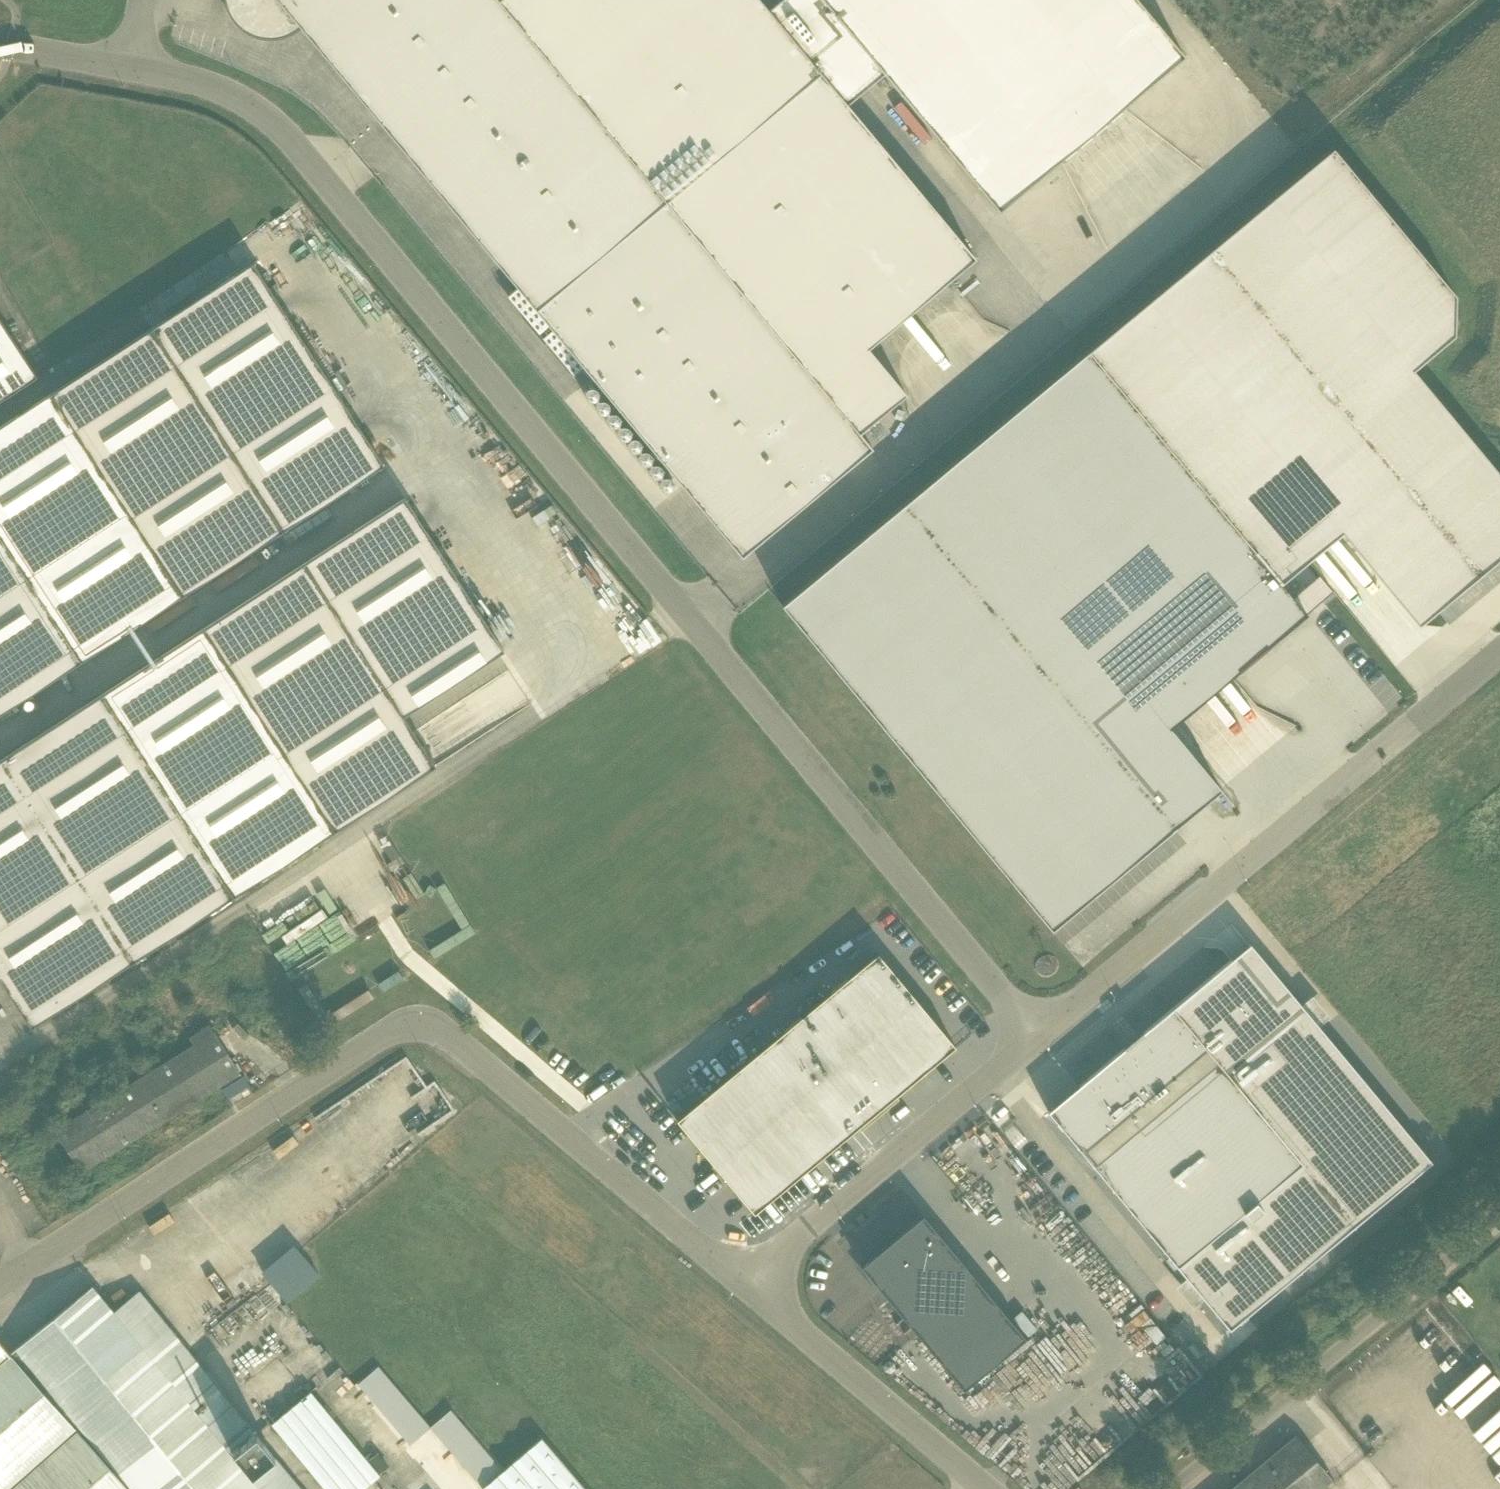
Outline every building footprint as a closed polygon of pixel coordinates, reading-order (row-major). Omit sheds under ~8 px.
[(238,26),(241,29),(244,31),(247,33),(251,35),(254,36),(258,37),(262,38),(265,39),(269,39),(273,39),(277,38),(281,38),(284,37),(288,36),(291,34),(295,32),(298,30),(301,28),(549,325),(742,556),(871,449),(858,434),(905,395),(867,349),(976,258),(847,104),(768,9),(761,0),(224,0),(225,3),(226,7),(227,10),(229,14),(231,17),(233,20),(235,23),(238,26)] [(1138,0),(779,0),(768,9),(847,104),(883,73),(999,211),(1185,57),(1138,0)] [(782,605),(1052,930),(1220,790),(1221,789),(1170,727),(1231,676),(1232,676),(1238,671),(1239,671),(1241,670),(1240,669),(1266,648),(1268,647),(1268,646),(1307,613),(1281,583),(1270,569),(1327,522),(1399,609),(1499,525),(1499,496),(1394,368),(1432,336),(1434,298),(1318,159),(1088,351),(782,605)] [(374,464),(238,261),(0,425),(0,713),(374,464)] [(37,377),(0,320),(0,402),(37,377)] [(31,1028),(234,897),(435,766),(398,709),(492,650),(393,491),(298,562),(103,694),(0,761),(0,979),(31,1028)] [(1050,1110),(1048,1111),(1081,1152),(1177,1267),(1229,1329),(1431,1161),(1250,943),(1248,945),(1286,990),(1269,1004),(1231,959),(1173,1007),(1142,1033),(1142,1032),(1123,1047),(1124,1048),(1079,1086),(1112,1126),(1083,1150),(1050,1110)] [(877,953),(677,1119),(754,1212),(859,1125),(861,1127),(865,1124),(863,1121),(954,1045),(877,953)] [(241,1074),(230,1057),(214,1031),(213,1031),(209,1025),(189,1037),(193,1044),(54,1129),(81,1173),(241,1074)] [(250,1085),(243,1075),(222,1089),(228,1099),(250,1085)] [(860,1267),(963,1390),(1025,1338),(923,1215),(860,1267)] [(295,1242),(261,1269),(287,1301),(320,1273),(295,1242)] [(136,1294),(115,1312),(92,1286),(10,1354),(0,1342),(0,1488),(302,1488),(136,1294)] [(1157,1342),(1165,1334),(1147,1314),(1139,1322),(1157,1342)] [(325,1488),(362,1488),(381,1475),(314,1389),(272,1421),(325,1488)] [(1335,1483),(1296,1435),(1231,1488),(1328,1488),(1335,1483)] [(547,1441),(490,1488),(588,1488),(547,1441)]
